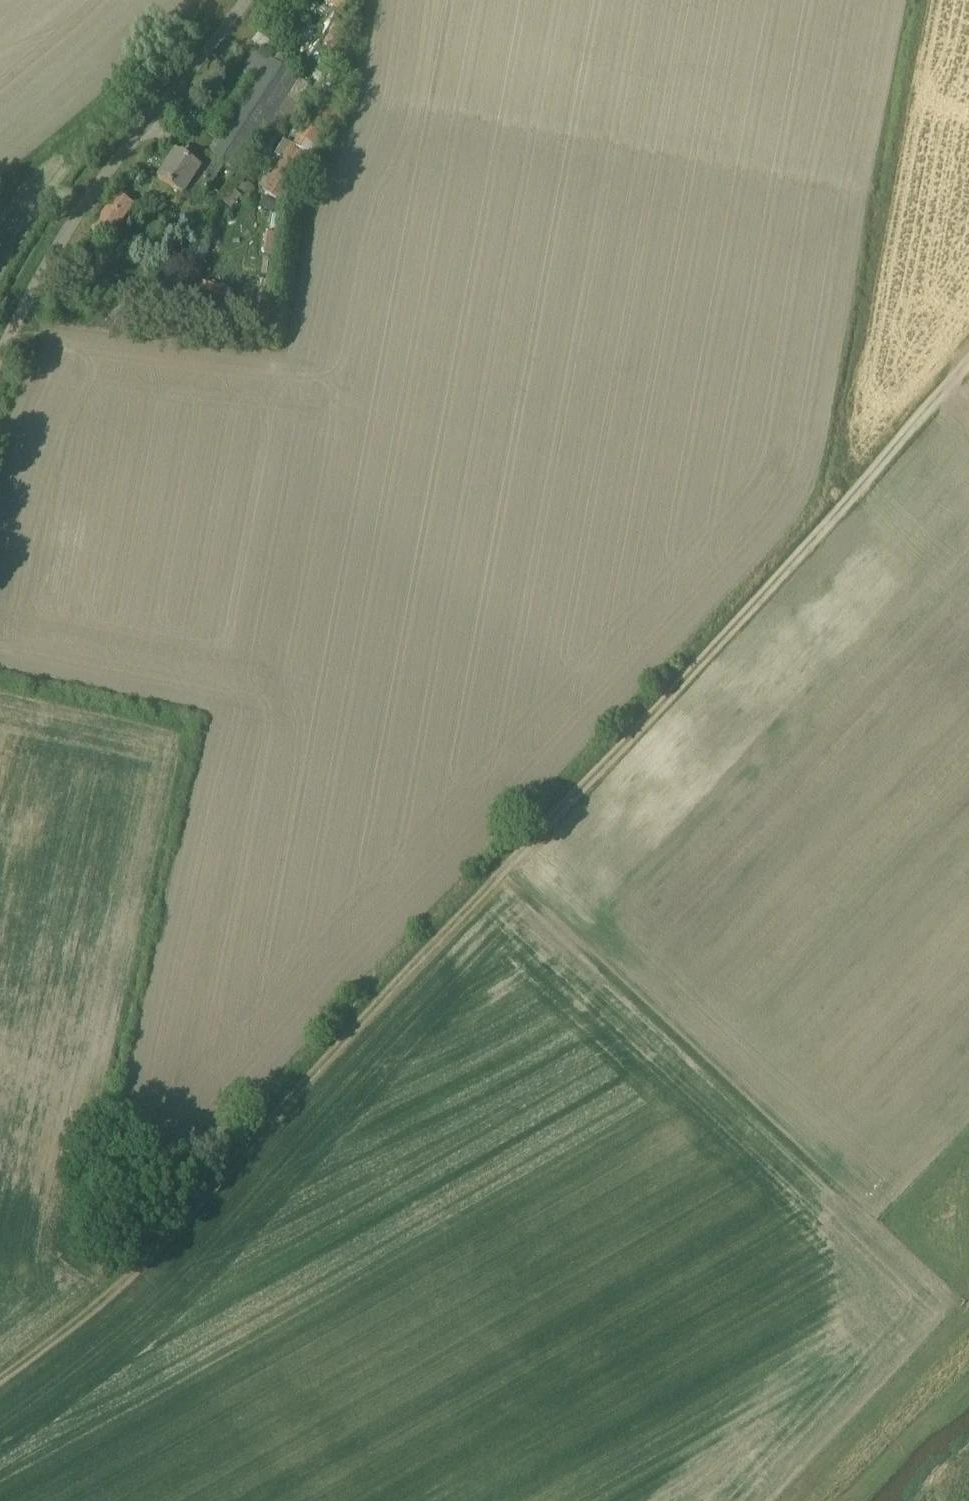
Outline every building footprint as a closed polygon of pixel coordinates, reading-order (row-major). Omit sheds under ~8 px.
[(343,12),(350,2),(347,0),(327,0),(326,1),(343,12)] [(336,22),(324,44),(334,50),(347,28),(336,22)] [(299,80),(268,59),(206,155),(208,156),(199,170),(176,155),(158,181),(183,197),(191,185),(206,195),(224,167),(237,175),(299,80)] [(319,150),(343,109),(324,97),(264,194),(288,208),(317,160),(319,150)] [(93,231),(97,234),(107,241),(132,204),(118,195),(93,231)] [(204,247),(191,278),(198,281),(211,250),(204,247)]
